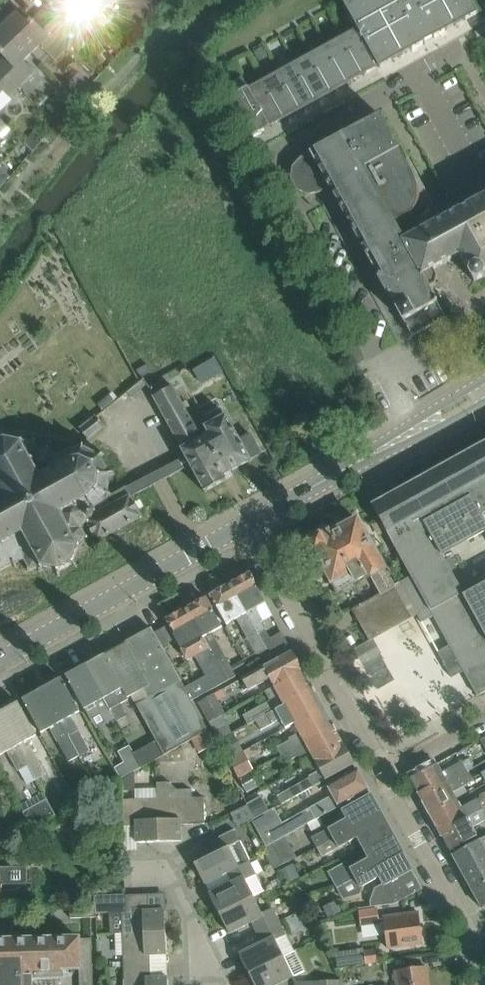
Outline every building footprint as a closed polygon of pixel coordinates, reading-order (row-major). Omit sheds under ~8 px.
[(80,5),(75,0),(44,0),(52,8),(44,16),(71,45),(71,44),(78,51),(82,47),(82,37),(70,25),(65,20),(80,5)] [(99,8),(107,0),(91,0),(99,8)] [(472,0),(344,0),(342,1),(357,28),(379,68),(479,13),(472,0)] [(71,45),(44,16),(35,25),(20,9),(4,25),(31,53),(40,45),(55,60),(71,45)] [(31,53),(4,25),(0,29),(0,52),(8,61),(0,69),(17,87),(34,71),(23,60),(31,53)] [(363,76),(378,67),(357,28),(341,36),(363,76)] [(363,76),(341,36),(326,44),(347,84),(363,76)] [(310,53),(332,92),(347,84),(326,44),(310,53)] [(310,53),(295,61),(316,101),(332,92),(310,53)] [(279,70),(301,109),(316,101),(295,61),(279,70)] [(0,69),(0,93),(3,91),(8,96),(17,87),(0,69)] [(264,78),(285,118),(301,109),(279,70),(264,78)] [(81,81),(75,75),(66,83),(78,96),(89,85),(83,79),(81,81)] [(248,87),(242,76),(225,86),(230,97),(231,97),(253,137),(270,127),(270,126),(248,87)] [(264,78),(248,87),(270,126),(285,118),(264,78)] [(409,159),(406,161),(381,115),(368,122),(367,121),(318,149),(300,158),(292,167),(291,179),(297,189),(308,194),(320,192),(329,187),(379,277),(378,278),(387,293),(388,293),(412,336),(445,317),(430,288),(429,287),(403,241),(405,240),(442,219),(441,218),(409,159)] [(30,149),(54,126),(47,118),(23,142),(30,149)] [(442,219),(405,240),(403,241),(429,287),(430,288),(435,285),(437,277),(433,269),(459,255),(474,281),(484,275),(484,196),(442,219)] [(367,361),(356,343),(345,350),(355,368),(367,361)] [(127,391),(133,397),(147,385),(143,378),(127,391)] [(261,453),(250,433),(240,438),(225,413),(196,429),(171,385),(153,396),(181,447),(180,447),(185,457),(113,494),(108,491),(111,474),(100,455),(83,446),(63,450),(56,454),(49,449),(40,449),(34,441),(23,442),(6,439),(0,443),(0,571),(14,563),(25,560),(30,569),(45,568),(58,571),(73,563),(77,550),(86,539),(89,539),(89,536),(93,534),(97,541),(142,516),(131,496),(189,465),(190,466),(190,465),(205,491),(226,479),(223,475),(251,459),(251,458),(261,453)] [(89,439),(103,427),(95,418),(81,429),(89,439)] [(447,452),(435,459),(440,467),(372,505),(392,541),(411,576),(399,582),(417,614),(421,622),(433,616),(449,645),(463,671),(464,671),(477,695),(484,691),(484,584),(464,595),(444,559),(484,537),(484,442),(452,461),(447,452)] [(373,638),(412,617),(357,519),(332,533),(329,529),(309,540),(338,591),(365,576),(366,578),(372,575),(381,593),(352,609),(370,640),(373,638)] [(269,653),(288,643),(282,632),(270,638),(261,621),(273,615),(250,573),(231,583),(269,653)] [(249,664),(269,653),(231,583),(210,595),(227,624),(237,618),(242,627),(244,626),(258,652),(246,658),(249,664)] [(222,626),(216,614),(206,597),(186,608),(227,680),(235,675),(223,654),(225,654),(212,631),(222,626)] [(191,700),(191,699),(227,680),(186,608),(167,619),(175,634),(174,634),(189,660),(196,656),(207,674),(191,683),(187,677),(180,680),(191,700)] [(180,680),(160,645),(151,627),(85,664),(115,718),(117,721),(127,715),(119,702),(131,695),(156,740),(133,752),(141,766),(195,736),(195,737),(208,730),(191,699),(191,700),(180,680)] [(376,646),(360,652),(373,686),(389,679),(376,646)] [(274,686),(302,670),(292,650),(243,677),(249,689),(270,677),(274,686)] [(106,723),(115,718),(85,664),(66,675),(90,719),(101,713),(106,723)] [(256,720),(313,688),(311,683),(309,684),(302,670),(303,670),(302,670),(274,686),(279,694),(270,699),(271,701),(257,709),(215,733),(219,741),(233,733),(233,732),(256,720)] [(80,711),(71,695),(61,677),(42,688),(68,736),(80,755),(87,751),(68,717),(80,711)] [(69,761),(80,755),(68,736),(42,688),(22,699),(41,732),(50,727),(69,761)] [(295,723),(324,706),(313,688),(256,720),(260,727),(280,717),(286,728),(295,723)] [(214,693),(199,701),(214,730),(222,725),(217,716),(224,713),(214,693)] [(28,719),(18,701),(0,711),(0,714),(23,757),(27,764),(36,759),(25,740),(36,734),(28,719)] [(282,754),(334,726),(324,706),(295,723),(300,732),(289,738),(290,740),(278,746),(282,754)] [(27,764),(23,757),(0,714),(0,754),(7,750),(11,758),(13,758),(20,769),(27,764)] [(315,760),(343,744),(335,731),(337,730),(334,726),(282,754),(286,762),(299,755),(299,756),(310,751),(315,760)] [(208,730),(195,737),(203,751),(216,744),(208,730)] [(229,759),(243,751),(233,733),(219,741),(229,759)] [(303,792),(354,763),(343,744),(315,760),(320,770),(310,775),(311,777),(277,796),(281,804),(303,792)] [(239,778),(250,772),(253,770),(243,751),(229,759),(239,778)] [(134,770),(141,766),(133,752),(112,764),(121,778),(124,776),(134,770)] [(437,763),(410,778),(414,785),(418,792),(417,793),(419,797),(467,771),(466,770),(474,766),(469,757),(442,772),(437,763)] [(474,767),(479,776),(484,772),(484,766),(483,762),(474,767)] [(273,843),(369,790),(356,768),(328,784),(334,794),(310,808),(282,822),(274,807),(254,818),(247,804),(231,813),(238,826),(253,818),(264,839),(259,842),(262,848),(273,842),(273,843)] [(134,770),(124,776),(124,788),(134,788),(134,770)] [(467,771),(419,797),(422,801),(430,815),(457,800),(453,791),(472,780),(467,771)] [(250,772),(239,778),(247,792),(258,786),(250,772)] [(204,796),(192,797),(191,788),(178,789),(169,781),(156,782),(157,798),(159,841),(181,840),(181,824),(205,823),(204,796)] [(430,815),(437,828),(439,833),(484,808),(484,791),(480,794),(481,797),(462,808),(457,800),(430,815)] [(333,837),(381,811),(371,793),(342,809),(346,818),(313,836),(317,845),(333,837)] [(137,842),(159,841),(157,798),(123,799),(124,826),(136,825),(137,842)] [(439,833),(441,837),(442,837),(450,850),(468,841),(478,835),(473,826),(484,820),(484,808),(439,833)] [(363,849),(393,833),(381,811),(333,837),(317,845),(323,855),(357,837),(363,849)] [(215,852),(194,863),(196,866),(198,870),(204,883),(228,872),(230,877),(252,866),(249,860),(234,829),(227,832),(217,837),(210,841),(215,852)] [(338,886),(402,851),(393,833),(363,849),(368,857),(333,877),(338,886)] [(452,854),(462,872),(484,860),(484,847),(480,838),(470,844),(452,854)] [(283,861),(273,843),(273,842),(262,848),(273,866),(283,861)] [(394,904),(422,888),(412,870),(412,869),(402,851),(338,886),(343,896),(379,876),(383,885),(384,885),(394,904)] [(462,872),(472,889),(484,882),(484,860),(462,872)] [(233,882),(209,893),(219,913),(254,896),(264,891),(252,866),(230,877),(233,882)] [(25,885),(25,867),(0,867),(0,886),(25,885)] [(472,889),(482,908),(484,906),(484,882),(472,889)] [(122,933),(166,931),(165,909),(148,910),(148,894),(126,894),(127,911),(122,912),(122,933)] [(254,896),(219,913),(229,933),(252,921),(257,932),(279,921),(272,907),(262,912),(254,896)] [(70,905),(70,917),(96,917),(96,905),(70,905)] [(387,948),(403,945),(423,942),(418,912),(378,917),(377,908),(359,911),(361,925),(383,922),(387,948)] [(262,942),(239,953),(249,973),(284,956),(276,939),(286,934),(279,921),(257,932),(262,942)] [(124,966),(151,966),(150,954),(167,954),(166,931),(122,933),(124,966)] [(32,979),(63,978),(63,969),(79,969),(79,984),(93,984),(92,937),(79,938),(79,937),(0,940),(0,984),(32,984),(32,979)] [(377,960),(376,949),(364,951),(365,962),(377,960)] [(249,973),(255,984),(275,984),(277,984),(294,976),(304,971),(294,951),(284,956),(249,973)] [(167,976),(151,977),(151,966),(124,966),(125,984),(168,984),(167,976)] [(426,966),(406,969),(394,970),(396,984),(429,984),(426,966)]
